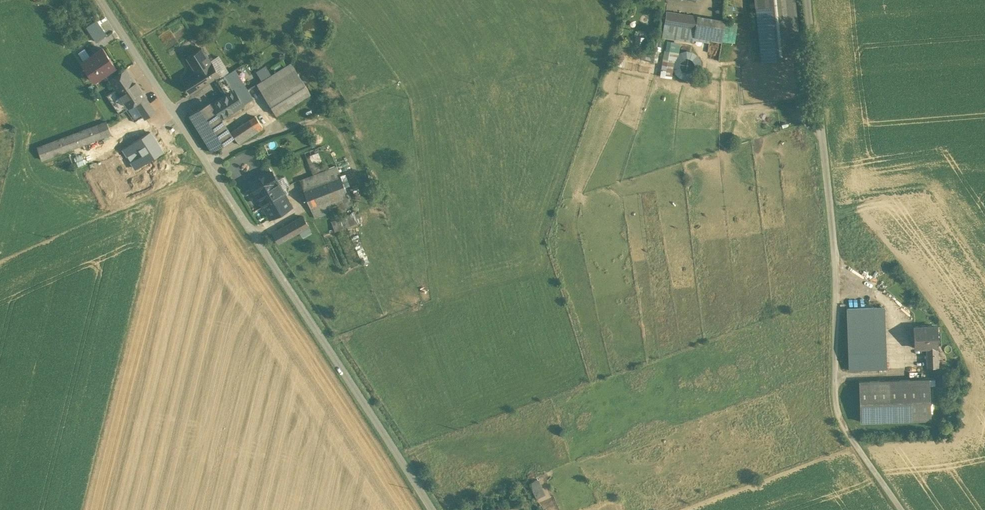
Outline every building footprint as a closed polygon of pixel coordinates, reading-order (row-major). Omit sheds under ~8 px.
[(761,61),(801,57),(796,0),(755,0),(761,61)] [(676,26),(678,13),(666,11),(664,24),(676,26)] [(695,29),(698,16),(678,13),(676,26),(695,29)] [(695,29),(694,37),(721,41),(721,40),(724,23),(725,20),(698,16),(695,29)] [(86,24),(95,41),(107,34),(98,17),(86,24)] [(736,25),(724,23),(721,40),(733,42),(736,25)] [(676,26),(664,24),(662,34),(694,39),(694,37),(695,29),(676,26)] [(680,43),(667,41),(666,50),(679,52),(680,43)] [(103,47),(82,62),(94,80),(105,73),(116,66),(103,47)] [(202,47),(187,57),(197,71),(211,62),(211,61),(202,47)] [(641,49),(628,47),(626,58),(639,60),(641,49)] [(658,50),(647,49),(645,60),(656,61),(658,50)] [(672,67),(674,72),(677,76),(682,79),(687,80),(692,79),(696,77),(700,73),(702,69),(702,64),(701,59),(699,55),(695,52),(691,50),(686,49),(681,51),(679,52),(677,53),(674,58),(672,62),(672,67)] [(212,62),(219,74),(219,75),(221,78),(225,75),(229,72),(219,56),(211,61),(211,62),(212,62)] [(212,62),(211,62),(197,71),(183,80),(191,92),(213,78),(219,75),(219,74),(212,62)] [(312,92),(293,63),(270,78),(259,84),(278,114),(312,92)] [(120,72),(116,66),(105,73),(109,79),(120,72)] [(127,67),(120,72),(109,79),(115,88),(128,107),(135,103),(146,96),(147,95),(127,67)] [(257,86),(259,84),(270,78),(263,68),(250,76),(257,86)] [(235,91),(244,104),(253,98),(235,69),(229,72),(225,75),(235,91)] [(221,78),(219,75),(213,78),(216,82),(217,81),(225,94),(226,94),(227,96),(235,91),(225,75),(221,78)] [(120,113),(128,107),(115,88),(106,94),(120,113)] [(235,91),(227,96),(226,94),(225,94),(212,103),(222,118),(244,104),(235,91)] [(155,111),(146,96),(135,103),(146,118),(155,111)] [(211,101),(190,115),(213,150),(234,137),(222,118),(212,103),(211,101)] [(254,117),(250,120),(258,131),(262,128),(254,117)] [(250,120),(232,132),(240,143),(258,131),(250,120)] [(68,150),(111,133),(107,121),(37,147),(42,159),(68,150)] [(161,152),(149,133),(125,148),(136,167),(161,152)] [(308,163),(319,159),(316,151),(305,155),(308,163)] [(313,174),(323,171),(319,159),(308,163),(313,174)] [(304,190),(327,181),(323,171),(313,174),(300,180),(304,190)] [(281,190),(271,172),(252,182),(262,200),(281,190)] [(333,198),(347,193),(341,176),(327,181),(333,198)] [(333,198),(327,181),(304,190),(311,206),(326,200),(333,198)] [(290,206),(281,190),(262,200),(271,216),(290,206)] [(326,200),(331,212),(352,204),(347,193),(333,198),(326,200)] [(311,206),(315,218),(331,212),(326,200),(311,206)] [(355,214),(344,218),(347,226),(358,221),(355,214)] [(303,216),(274,232),(279,242),(308,225),(303,216)] [(344,218),(333,222),(335,230),(347,226),(344,218)] [(886,309),(848,310),(849,369),(887,369),(886,309)] [(937,325),(914,326),(914,347),(926,347),(938,347),(937,325)] [(938,360),(938,347),(926,347),(926,360),(938,360)] [(930,379),(860,381),(861,421),(931,419),(930,379)] [(538,479),(530,482),(537,498),(545,494),(538,479)] [(498,502),(500,507),(505,505),(506,509),(512,507),(521,504),(518,495),(498,502)]
